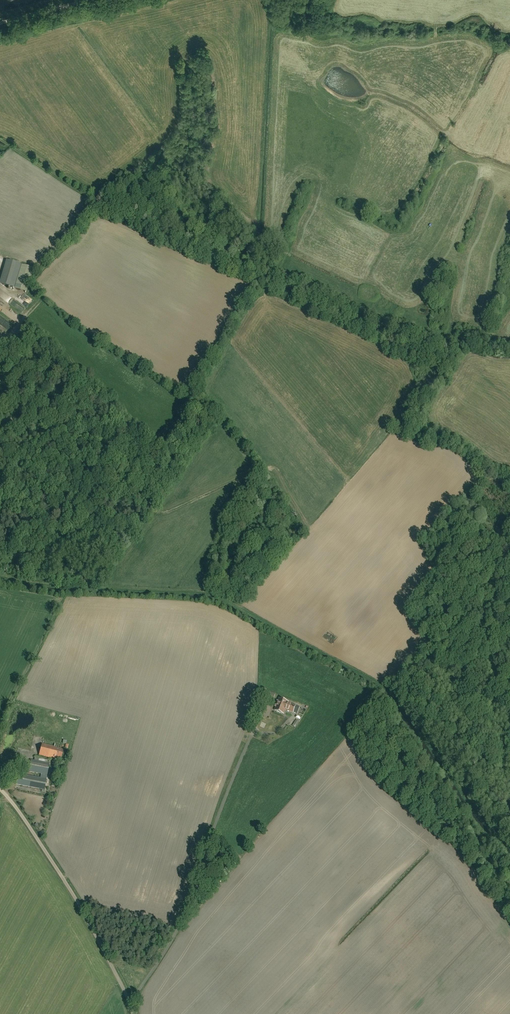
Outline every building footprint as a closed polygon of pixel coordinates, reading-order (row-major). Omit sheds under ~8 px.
[(8,260),(2,284),(27,290),(27,289),(25,288),(26,284),(31,285),(36,267),(8,260)] [(273,703),(275,695),(275,693),(263,689),(262,690),(259,699),(265,700),(273,703)] [(276,707),(275,710),(284,714),(285,709),(293,712),(293,711),(296,705),(288,702),(279,698),(277,703),(276,702),(275,706),(276,707)] [(63,757),(64,753),(62,752),(63,749),(54,747),(58,731),(46,728),(39,755),(51,758),(51,757),(61,760),(61,757),(63,757)] [(35,757),(34,760),(31,759),(29,771),(47,775),(49,763),(49,760),(35,757)] [(44,790),(46,779),(17,774),(15,784),(44,790)]
